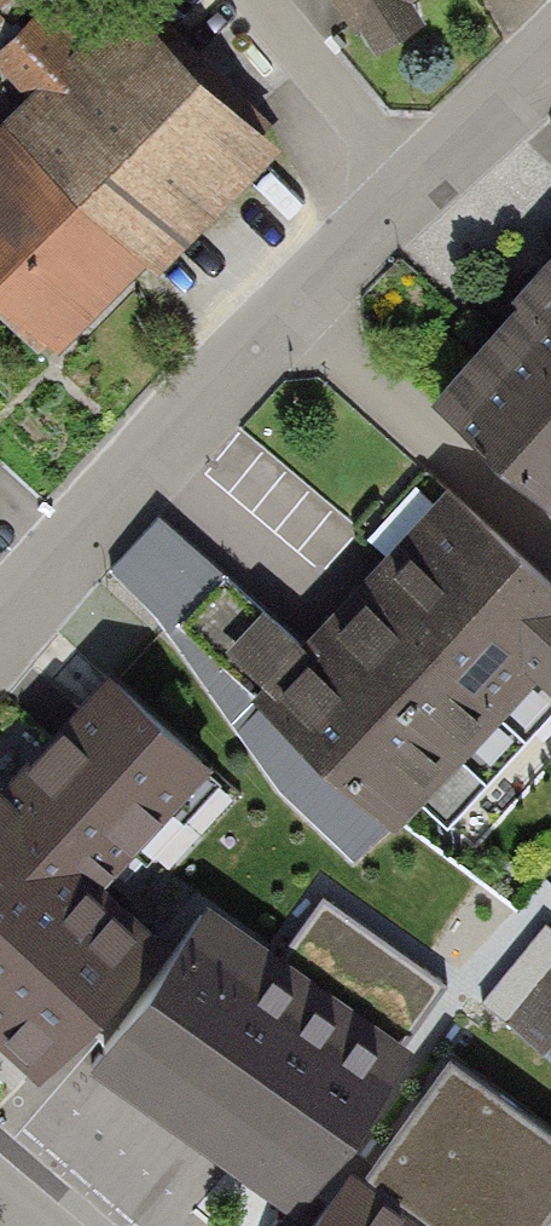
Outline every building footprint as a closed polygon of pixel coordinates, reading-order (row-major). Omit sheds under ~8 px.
[(271,160),(95,0),(49,0),(0,54),(0,71),(30,99),(0,131),(0,314),(59,368),(147,272),(159,283),(271,160)] [(355,42),(359,38),(378,64),(424,32),(411,9),(425,0),(331,0),(355,42)] [(511,308),(520,317),(431,414),(550,523),(550,264),(511,308)] [(488,740),(533,691),(550,708),(550,592),(452,497),(347,606),(488,740)] [(394,839),(488,740),(347,606),(302,652),(266,618),(226,659),(263,695),(253,705),(394,839)] [(0,802),(0,1057),(41,1094),(165,957),(102,900),(210,781),(105,686),(0,802)] [(406,1076),(199,927),(98,1065),(306,1215),(406,1076)] [(504,1023),(550,1064),(550,966),(504,1023)] [(453,1071),(364,1190),(359,1185),(325,1225),(550,1225),(550,1145),(453,1071)]
